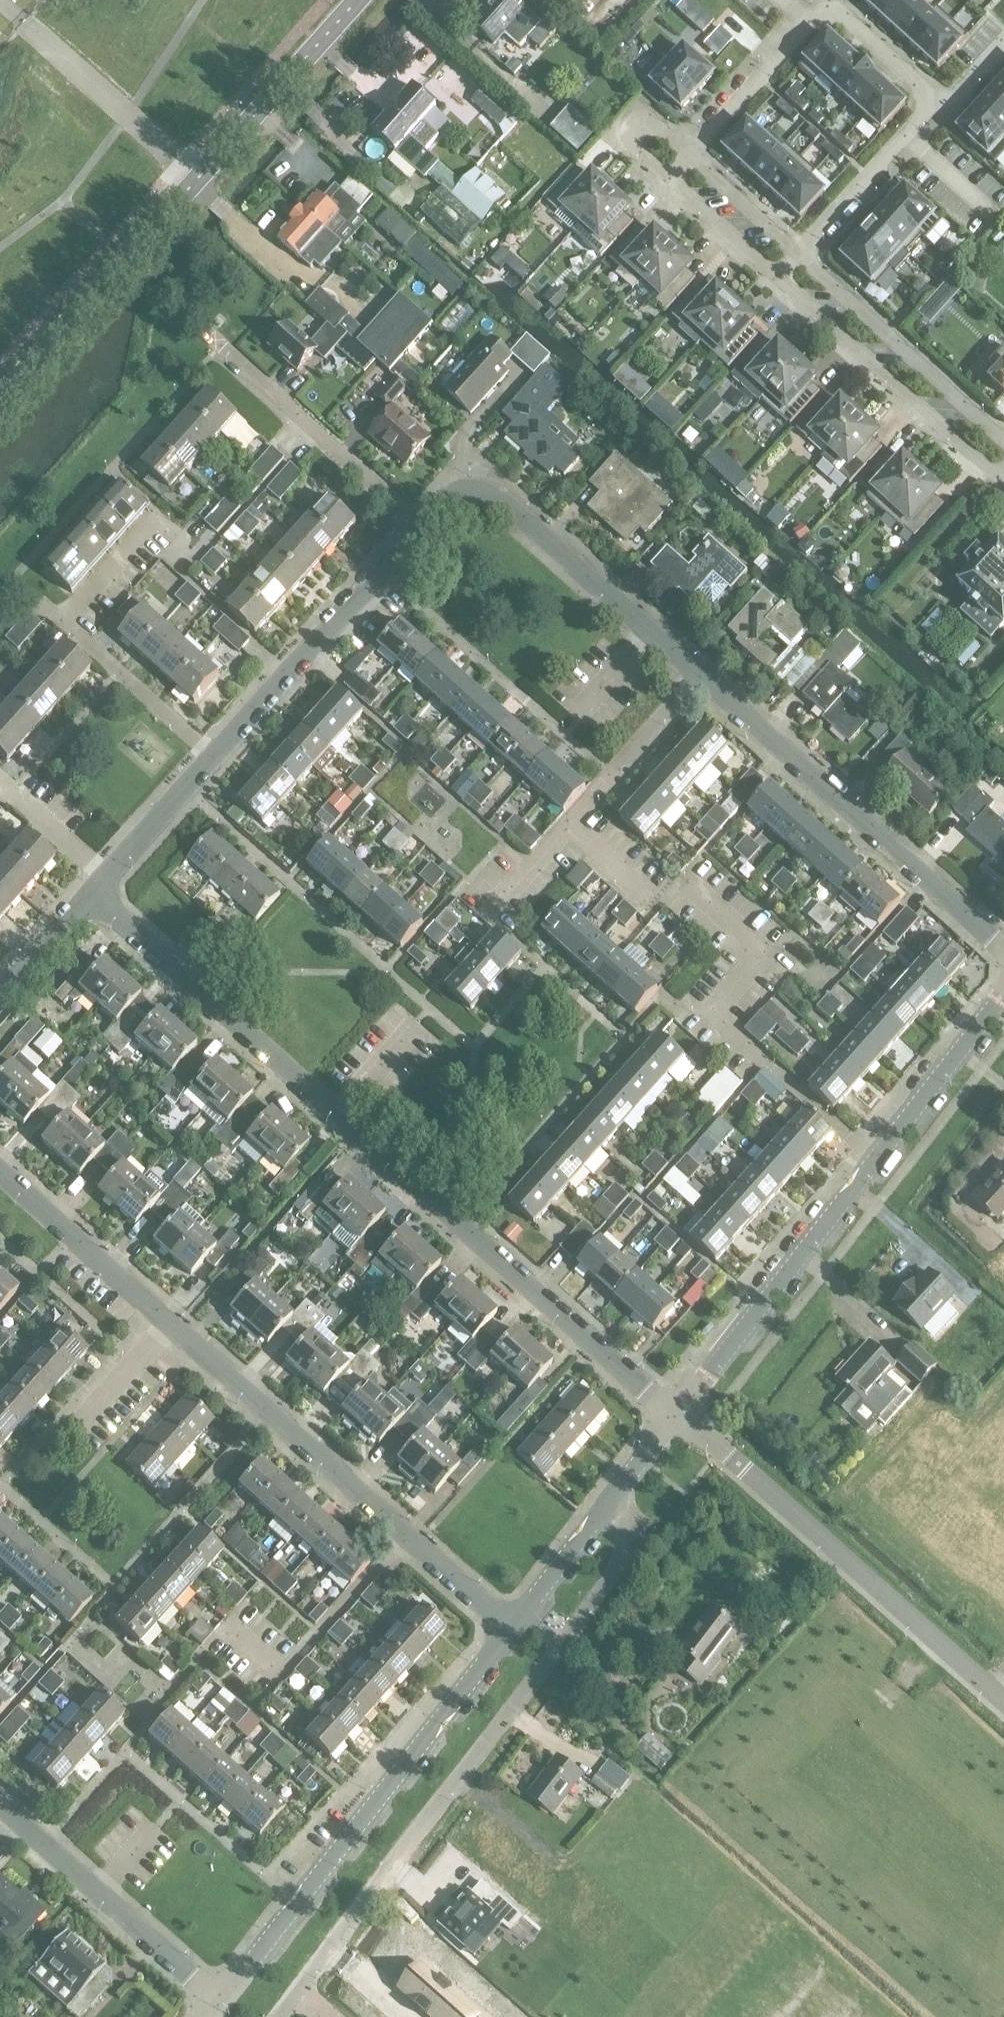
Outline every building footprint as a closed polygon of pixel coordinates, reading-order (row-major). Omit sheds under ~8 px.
[(527,10),(517,0),(495,0),(473,24),(495,45),(527,10)] [(890,0),(863,0),(877,13),(890,0)] [(915,0),(890,0),(877,13),(892,27),(916,1),(915,0)] [(980,8),(972,0),(967,6),(975,14),(980,8)] [(931,15),(916,1),(892,27),(907,41),(931,15)] [(705,33),(714,22),(706,14),(696,25),(705,33)] [(946,29),(931,15),(907,41),(923,55),(946,29)] [(540,49),(559,28),(547,16),(528,38),(540,49)] [(639,23),(631,32),(637,37),(645,28),(639,23)] [(962,43),(946,29),(923,55),(938,69),(962,43)] [(631,32),(623,40),(629,45),(637,37),(631,32)] [(821,75),(845,49),(829,35),(805,61),(821,75)] [(714,75),(684,48),(668,65),(698,93),(714,75)] [(860,63),(845,49),(821,75),(836,89),(860,63)] [(875,77),(860,63),(836,89),(851,103),(875,77)] [(698,93),(668,65),(652,83),(682,110),(698,93)] [(890,90),(875,77),(851,103),(866,116),(890,90)] [(990,95),(1003,108),(1003,80),(990,95)] [(501,127),(516,109),(488,85),(472,102),(501,127)] [(413,88),(400,102),(438,136),(439,136),(423,121),(435,107),(413,88)] [(800,98),(791,90),(786,96),(795,104),(800,98)] [(905,105),(890,90),(866,116),(882,131),(905,105)] [(974,112),(1003,139),(1003,108),(990,95),(974,112)] [(809,106),(800,98),(795,104),(804,112),(809,106)] [(438,136),(400,102),(398,101),(385,116),(386,117),(409,137),(410,136),(426,151),(438,136)] [(790,109),(781,101),(776,106),(785,114),(790,109)] [(570,105),(552,126),(580,150),(598,129),(570,105)] [(799,117),(790,109),(785,114),(794,122),(799,117)] [(824,120),(815,112),(810,118),(818,126),(824,120)] [(974,112),(959,129),(989,157),(1003,140),(1003,139),(974,112)] [(409,137),(386,117),(373,132),(395,152),(397,151),(405,158),(411,151),(403,144),(409,137)] [(740,164),(764,138),(748,124),(725,149),(740,164)] [(820,136),(811,128),(806,134),(815,142),(820,136)] [(845,140),(836,132),(831,137),(840,145),(845,140)] [(779,152),(764,138),(740,164),(755,177),(779,152)] [(854,147),(845,140),(840,145),(849,153),(854,147)] [(835,150),(827,142),(822,148),(830,156),(835,150)] [(844,158),(835,150),(830,156),(839,164),(844,158)] [(794,165),(779,152),(755,177),(770,191),(794,165)] [(809,179),(794,165),(770,191),(785,205),(809,179)] [(476,168),(452,194),(443,187),(421,212),(460,247),(506,196),(476,168)] [(587,179),(578,170),(548,203),(558,212),(563,206),(582,223),(612,190),(601,180),(597,184),(590,177),(594,174),(592,173),(587,179)] [(825,193),(809,179),(785,205),(801,219),(825,193)] [(905,188),(889,205),(919,232),(935,215),(905,188)] [(622,199),(612,190),(582,223),(574,232),(601,257),(616,241),(634,221),(624,213),(630,207),(629,206),(626,209),(618,203),(622,199)] [(318,194),(304,209),(335,237),(345,226),(348,228),(363,211),(341,191),(329,205),(318,194)] [(889,205),(874,222),(904,249),(919,232),(889,205)] [(335,237),(304,209),(303,208),(289,224),(290,225),(329,259),(330,259),(329,258),(335,251),(328,244),(334,237),(335,237)] [(544,216),(536,209),(529,217),(537,224),(544,216)] [(400,231),(404,226),(388,210),(383,216),(400,231)] [(400,231),(383,216),(376,222),(393,238),(400,231)] [(874,222),(858,239),(888,266),(904,249),(874,222)] [(329,259),(290,225),(277,240),(307,267),(314,259),(323,266),(329,259)] [(649,235),(640,227),(610,260),(620,269),(624,264),(643,281),(644,280),(674,247),(663,237),(660,240),(652,234),(656,230),(655,229),(649,235)] [(888,266),(858,239),(842,257),(872,284),(888,266)] [(521,276),(531,265),(507,243),(497,254),(521,276)] [(684,256),(674,247),(644,280),(661,295),(656,301),(666,311),(696,278),(687,269),(692,263),(691,263),(688,266),(681,260),(684,256)] [(955,250),(948,258),(953,264),(961,255),(955,250)] [(948,258),(940,267),(945,272),(953,264),(948,258)] [(711,292),(702,283),(672,316),(682,326),(688,320),(706,336),(736,303),(725,293),(722,297),(715,291),(718,287),(717,286),(711,292)] [(950,283),(943,291),(954,300),(961,292),(950,283)] [(929,288),(921,296),(927,301),(935,293),(929,288)] [(306,305),(329,326),(344,339),(348,335),(390,372),(433,325),(400,295),(368,332),(320,289),(306,305)] [(921,296),(913,305),(919,310),(927,301),(921,296)] [(460,331),(476,309),(463,299),(447,322),(460,331)] [(746,313),(736,303),(706,336),(701,342),(728,367),(740,354),(758,334),(749,326),(754,320),(753,319),(750,323),(743,316),(746,313)] [(289,325),(270,346),(298,371),(316,351),(326,359),(344,339),(329,326),(312,345),(289,325)] [(550,358),(528,337),(514,353),(536,374),(550,358)] [(763,399),(795,363),(798,360),(787,350),(784,354),(777,347),(780,344),(779,343),(774,349),(764,340),(746,360),(732,375),(760,401),(763,399)] [(501,370),(511,358),(491,341),(468,367),(464,364),(452,377),(458,382),(449,393),(445,390),(445,391),(472,415),(507,376),(501,370)] [(990,366),(999,374),(992,382),(1003,393),(1003,351),(990,366)] [(808,369),(798,360),(795,363),(763,399),(780,414),(790,424),(820,391),(811,382),(816,377),(815,376),(812,379),(805,373),(808,369)] [(643,400),(654,388),(627,364),(616,376),(643,400)] [(389,409),(407,388),(397,379),(378,399),(389,409)] [(647,403),(674,428),(687,415),(660,390),(647,403)] [(695,412),(703,421),(714,411),(719,417),(732,406),(717,391),(695,412)] [(238,416),(210,392),(193,411),(220,435),(238,416)] [(549,475),(570,451),(526,412),(533,403),(524,394),(505,415),(515,424),(505,435),(549,475)] [(836,405),(826,397),(796,429),(807,439),(812,433),(830,449),(860,416),(849,407),(846,410),(839,404),(842,400),(841,399),(836,405)] [(408,466),(430,441),(394,409),(369,436),(383,448),(385,445),(408,466)] [(220,435),(193,411),(177,430),(204,454),(220,435)] [(870,426),(860,416),(830,449),(822,458),(850,483),(865,467),(883,448),(873,439),(878,433),(877,432),(874,436),(867,429),(870,426)] [(204,454),(177,430),(160,448),(187,472),(204,454)] [(720,444),(708,457),(738,486),(750,473),(720,444)] [(285,458),(272,446),(255,466),(267,478),(285,458)] [(187,472),(160,448),(143,467),(170,492),(187,472)] [(886,513),(922,473),(911,463),(908,467),(901,460),(904,457),(903,456),(898,462),(888,453),(870,473),(857,487),(867,496),(886,513)] [(645,536),(673,505),(617,454),(595,479),(605,488),(587,508),(600,520),(600,519),(624,541),(636,527),(645,536)] [(304,474),(300,471),(291,463),(273,483),(286,494),(304,474)] [(267,478),(255,466),(249,472),(262,484),(267,478)] [(922,473),(886,513),(904,530),(905,528),(915,537),(945,504),(935,496),(941,490),(940,489),(936,492),(929,486),(932,482),(922,473)] [(234,495),(240,488),(231,480),(225,487),(234,495)] [(286,494),(273,483),(267,489),(280,501),(286,494)] [(144,504),(124,486),(105,508),(125,526),(144,504)] [(234,514),(241,507),(228,495),(221,503),(234,514)] [(329,498),(311,517),(339,542),(356,523),(329,498)] [(234,514),(221,503),(205,522),(217,533),(234,514)] [(125,526),(105,508),(86,529),(106,547),(125,526)] [(261,524),(247,511),(240,519),(254,532),(261,524)] [(339,542),(311,517),(295,536),(323,561),(339,542)] [(254,532),(240,519),(234,526),(248,538),(254,532)] [(106,547),(86,529),(67,550),(87,568),(106,547)] [(323,561),(295,536),(278,554),(306,579),(323,561)] [(747,572),(713,542),(708,537),(692,555),(697,559),(689,568),(667,548),(651,567),(689,602),(713,576),(731,591),(747,572)] [(970,601),(961,612),(991,639),(1003,625),(1003,544),(1000,539),(986,554),(980,548),(971,558),(977,564),(959,584),(974,597),(970,601)] [(207,556),(221,569),(228,561),(214,548),(207,556)] [(87,568),(67,550),(48,571),(68,589),(87,568)] [(306,579),(278,554),(262,573),(290,598),(306,579)] [(207,556),(201,563),(215,576),(221,569),(207,556)] [(290,598),(262,573),(245,591),(273,616),(290,598)] [(183,604),(196,590),(188,583),(175,597),(183,604)] [(189,610),(202,595),(196,590),(183,604),(189,610)] [(739,647),(766,671),(782,685),(808,656),(795,645),(810,628),(782,604),(780,606),(763,590),(727,631),(742,644),(739,647)] [(256,635),(273,616),(245,591),(228,610),(256,635)] [(120,637),(139,654),(165,625),(146,608),(120,637)] [(938,610),(922,628),(930,635),(946,617),(938,610)] [(24,643),(41,624),(28,612),(11,631),(24,643)] [(221,636),(233,623),(225,616),(213,629),(221,636)] [(239,653),(251,639),(233,623),(221,636),(239,653)] [(400,624),(378,648),(397,665),(419,641),(400,624)] [(165,625),(139,654),(157,670),(183,642),(165,625)] [(24,643),(11,631),(5,638),(18,650),(24,643)] [(845,633),(814,667),(823,675),(831,666),(838,673),(861,647),(845,633)] [(437,657),(419,641),(397,665),(416,681),(437,657)] [(973,641),(956,659),(964,666),(980,648),(973,641)] [(183,642),(157,670),(176,687),(201,658),(183,642)] [(63,643),(45,662),(74,688),(91,669),(63,643)] [(361,667),(371,656),(362,656),(354,661),(361,667)] [(456,674),(437,657),(416,681),(434,698),(456,674)] [(201,658),(176,687),(195,704),(220,675),(201,658)] [(45,662),(29,681),(57,706),(74,688),(45,662)] [(848,745),(871,719),(844,695),(852,685),(838,673),(831,666),(823,675),(803,697),(832,724),(829,728),(848,745)] [(364,702),(376,689),(356,672),(344,685),(364,702)] [(474,691),(456,674),(434,698),(453,715),(474,691)] [(29,681),(12,699),(40,725),(57,706),(29,681)] [(364,702),(370,708),(382,695),(376,689),(364,702)] [(493,707),(474,691),(453,715),(471,731),(493,707)] [(363,713),(339,692),(322,711),(346,732),(363,713)] [(0,713),(0,722),(23,743),(40,725),(12,699),(0,713)] [(511,724),(493,707),(471,731),(490,748),(511,724)] [(346,732),(322,711),(305,730),(329,751),(346,732)] [(401,735),(414,721),(406,714),(393,729),(401,735)] [(401,735),(408,741),(420,727),(414,721),(401,735)] [(23,743),(0,722),(0,757),(6,762),(23,743)] [(530,740),(511,724),(490,748),(508,764),(530,740)] [(688,745),(712,767),(725,778),(732,771),(719,759),(729,748),(705,726),(688,745)] [(329,751),(305,730),(289,748),(313,769),(314,769),(320,775),(336,757),(329,751)] [(382,742),(397,755),(403,747),(389,735),(382,742)] [(927,816),(948,794),(904,754),(911,746),(901,736),(878,761),(889,771),(883,777),(927,816)] [(548,757),(530,740),(508,764),(527,781),(548,757)] [(712,767),(688,745),(671,764),(695,785),(700,790),(707,782),(702,777),(712,767)] [(438,768),(451,754),(443,747),(430,762),(438,768)] [(313,769),(289,748),(272,766),(296,788),(313,769)] [(444,774),(457,760),(451,754),(438,768),(444,774)] [(545,797),(567,773),(548,757),(527,781),(522,786),(530,793),(534,788),(545,797)] [(695,785),(671,764),(655,782),(679,804),(684,808),(690,801),(685,796),(695,785)] [(354,773),(369,786),(376,778),(362,765),(354,773)] [(296,788),(272,766),(256,785),(280,806),(296,788)] [(765,780),(757,772),(752,768),(735,787),(748,799),(765,780)] [(349,779),(363,792),(369,786),(354,773),(349,779)] [(586,791),(567,773),(545,797),(564,815),(586,791)] [(475,801),(488,787),(480,780),(467,795),(475,801)] [(679,804),(655,782),(638,801),(662,822),(679,804)] [(280,806),(256,785),(239,804),(263,825),(264,824),(270,829),(277,821),(271,816),(280,806)] [(790,802),(771,785),(749,809),(768,826),(790,802)] [(976,786),(958,805),(964,811),(982,792),(976,786)] [(481,807),(494,793),(488,787),(475,801),(481,807)] [(748,799),(735,787),(729,794),(742,806),(748,799)] [(372,792),(352,816),(359,823),(380,800),(372,792)] [(990,865),(988,868),(1003,881),(1003,880),(1003,827),(987,812),(994,804),(983,795),(962,819),(972,828),(966,835),(995,860),(990,865)] [(662,822),(638,801),(621,820),(645,841),(662,822)] [(321,810),(336,823),(343,815),(329,802),(321,810)] [(809,818),(790,802),(768,826),(787,843),(809,818)] [(721,809),(717,815),(726,823),(730,817),(721,809)] [(316,816),(330,829),(336,823),(321,810),(316,816)] [(512,835),(523,821),(516,814),(504,828),(512,835)] [(700,823),(715,836),(721,829),(707,816),(700,823)] [(827,835),(809,818),(787,843),(805,859),(827,835)] [(512,835),(513,836),(530,851),(542,838),(523,821),(512,835)] [(390,850),(409,830),(401,822),(382,843),(390,850)] [(694,830),(709,843),(715,836),(700,823),(694,830)] [(396,856),(415,835),(409,830),(390,850),(396,856)] [(744,854),(757,839),(749,833),(737,848),(744,854)] [(212,834),(188,861),(211,881),(235,854),(212,834)] [(27,835),(10,854),(38,879),(55,860),(27,835)] [(827,835),(805,859),(802,863),(810,870),(814,866),(824,876),(845,851),(827,835)] [(289,847),(303,860),(310,852),(295,839),(289,847)] [(751,860),(764,846),(757,839),(744,854),(751,860)] [(330,842),(308,866),(327,883),(349,859),(330,842)] [(845,851),(824,876),(842,892),(864,868),(845,851)] [(674,853),(667,861),(681,874),(688,866),(674,853)] [(0,866),(0,878),(21,897),(38,879),(10,854),(0,866)] [(235,854),(211,881),(233,901),(257,874),(235,854)] [(349,859),(327,883),(345,900),(367,876),(349,859)] [(427,883),(440,869),(432,862),(419,876),(427,883)] [(446,862),(427,883),(433,889),(452,868),(446,862)] [(581,888),(594,873),(583,864),(582,864),(567,882),(566,882),(577,892),(581,888)] [(780,887),(793,872),(786,866),(773,880),(780,887)] [(864,868),(842,892),(861,909),(882,885),(864,868)] [(788,893),(800,879),(793,872),(780,887),(788,893)] [(594,873),(581,888),(588,894),(601,880),(594,873)] [(257,874),(233,901),(256,921),(280,895),(257,874)] [(367,876),(345,900),(364,917),(386,893),(392,885),(383,877),(377,884),(367,876)] [(4,916),(21,897),(0,878),(0,912),(4,916)] [(882,885),(861,909),(880,926),(901,902),(882,885)] [(619,896),(612,890),(592,913),(598,919),(619,896)] [(386,893),(364,917),(382,933),(404,909),(386,893)] [(817,920),(830,905),(823,899),(810,914),(817,920)] [(619,921),(632,907),(624,900),(611,915),(619,921)] [(825,926),(837,912),(830,905),(817,920),(825,926)] [(543,931),(562,948),(584,924),(565,907),(543,931)] [(626,928),(638,913),(639,913),(632,907),(619,921),(626,928)] [(920,918),(916,915),(907,907),(889,926),(903,938),(920,918)] [(447,908),(435,923),(449,936),(462,921),(447,908)] [(404,909),(382,933),(401,950),(423,926),(404,909)] [(584,924),(562,948),(580,965),(602,940),(584,924)] [(903,938),(889,926),(883,933),(896,945),(903,938)] [(474,946),(480,952),(505,973),(522,954),(491,927),(474,946)] [(855,954),(868,939),(860,933),(848,947),(855,954)] [(669,940),(662,934),(661,934),(649,948),(655,954),(669,940)] [(930,944),(936,948),(926,959),(951,981),(968,962),(938,935),(930,944)] [(602,940),(580,965),(598,981),(620,956),(602,940)] [(663,961),(676,946),(669,940),(655,954),(663,961)] [(414,946),(407,954),(422,966),(428,959),(414,946)] [(480,952),(464,970),(489,992),(505,973),(480,952)] [(620,956),(598,981),(617,997),(639,973),(620,956)] [(856,963),(871,976),(877,969),(863,956),(856,963)] [(926,959),(910,977),(934,999),(951,981),(926,959)] [(89,978),(80,970),(55,998),(64,1006),(69,1001),(73,1004),(82,994),(97,1007),(122,980),(103,963),(89,978)] [(856,963),(850,970),(865,983),(871,976),(856,963)] [(464,970),(447,989),(472,1011),(489,992),(464,970)] [(896,980),(902,986),(893,996),(918,1018),(934,999),(910,977),(904,972),(896,980)] [(639,973),(617,997),(636,1014),(658,990),(639,973)] [(141,996),(122,980),(97,1007),(115,1023),(101,1039),(111,1048),(136,1020),(127,1012),(141,996)] [(844,1006),(830,993),(824,1000),(838,1013),(844,1006)] [(893,996),(877,1014),(901,1036),(918,1018),(893,996)] [(838,1013),(824,1000),(817,1007),(818,1008),(831,1020),(838,1013)] [(811,1042),(797,1030),(785,1019),(786,1018),(769,1003),(762,1011),(782,1029),(790,1037),(805,1049),(811,1042)] [(761,1045),(779,1026),(762,1011),(745,1030),(761,1045)] [(144,1028),(136,1020),(111,1048),(120,1056),(134,1040),(153,1057),(177,1030),(158,1013),(144,1028)] [(877,1014),(860,1033),(885,1054),(901,1036),(877,1014)] [(35,1043),(50,1057),(65,1040),(50,1026),(35,1043)] [(790,1037),(782,1029),(775,1036),(784,1044),(798,1057),(805,1049),(790,1037)] [(196,1047),(177,1030),(153,1057),(171,1074),(157,1089),(166,1098),(191,1070),(182,1063),(196,1047)] [(860,1033),(844,1051),(868,1073),(885,1054),(860,1033)] [(658,1037),(641,1056),(666,1078),(683,1059),(658,1037)] [(0,1059),(0,1106),(5,1110),(39,1073),(20,1056),(25,1050),(16,1041),(0,1059)] [(844,1051),(827,1070),(852,1091),(868,1073),(844,1051)] [(666,1078),(641,1056),(625,1074),(650,1097),(666,1078)] [(39,1073),(5,1110),(23,1127),(37,1111),(46,1120),(72,1092),(71,1091),(91,1068),(79,1057),(73,1064),(76,1067),(57,1089),(39,1073)] [(200,1079),(191,1070),(166,1098),(176,1106),(189,1091),(208,1107),(233,1080),(214,1063),(200,1079)] [(761,1101),(768,1094),(777,1102),(788,1090),(764,1069),(754,1081),(747,1088),(761,1101)] [(827,1070),(810,1089),(835,1110),(852,1091),(827,1070)] [(650,1097),(625,1074),(608,1093),(633,1115),(650,1097)] [(252,1097),(233,1080),(208,1107),(227,1124),(213,1140),(222,1147),(246,1120),(238,1113),(252,1097)] [(723,1104),(730,1096),(715,1083),(708,1091),(723,1104)] [(761,1101),(747,1088),(741,1095),(755,1108),(761,1101)] [(72,1092),(46,1120),(54,1127),(41,1143),(60,1160),(85,1132),(67,1115),(80,1100),(72,1092)] [(633,1115),(608,1093),(592,1111),(617,1134),(621,1138),(628,1130),(623,1126),(633,1115)] [(796,1113),(802,1118),(792,1128),(816,1151),(833,1131),(809,1109),(809,1110),(804,1105),(796,1113)] [(617,1134),(592,1111),(575,1130),(600,1152),(617,1134)] [(255,1129),(246,1120),(222,1147),(232,1156),(245,1141),(263,1157),(288,1130),(269,1114),(255,1129)] [(681,1122),(696,1134),(702,1127),(688,1114),(681,1122)] [(728,1138),(735,1131),(720,1118),(714,1125),(728,1138)] [(675,1129),(690,1141),(696,1134),(681,1122),(675,1129)] [(728,1138),(714,1125),(708,1132),(722,1145),(728,1138)] [(792,1128),(775,1147),(800,1169),(816,1151),(792,1128)] [(307,1147),(288,1130),(263,1157),(282,1175),(268,1190),(278,1198),(302,1171),(293,1163),(307,1147)] [(600,1152),(575,1130),(559,1148),(584,1171),(600,1152)] [(104,1149),(85,1132),(60,1160),(79,1177),(92,1162),(101,1170),(127,1142),(118,1133),(104,1149)] [(127,1142),(101,1170),(110,1178),(96,1193),(115,1210),(141,1182),(122,1165),(136,1150),(127,1142)] [(775,1147),(759,1165),(783,1187),(800,1169),(775,1147)] [(584,1171),(559,1148),(542,1167),(567,1189),(584,1171)] [(648,1158),(663,1171),(669,1164),(655,1151),(648,1158)] [(681,1162),(695,1175),(702,1168),(687,1155),(681,1162)] [(642,1166),(650,1173),(634,1191),(640,1196),(663,1171),(648,1158),(642,1166)] [(745,1167),(752,1173),(742,1184),(766,1206),(783,1187),(759,1165),(752,1159),(745,1167)] [(681,1162),(674,1169),(689,1182),(695,1175),(681,1162)] [(999,1222),(1003,1216),(1003,1164),(974,1199),(999,1222)] [(210,1185),(216,1171),(203,1166),(198,1180),(210,1185)] [(567,1189),(542,1167),(526,1185),(551,1207),(567,1189)] [(157,1220),(182,1192),(173,1184),(168,1190),(150,1174),(142,1183),(141,1182),(115,1210),(134,1227),(148,1212),(157,1220)] [(332,1197),(323,1189),(298,1216),(308,1225),(321,1210),(340,1227),(365,1199),(346,1181),(332,1197)] [(609,1190),(623,1203),(630,1196),(615,1183),(609,1190)] [(742,1184),(725,1202),(750,1224),(766,1206),(742,1184)] [(551,1207),(526,1185),(509,1204),(534,1226),(551,1207)] [(603,1197),(617,1210),(623,1203),(609,1190),(603,1197)] [(182,1192),(157,1220),(166,1228),(152,1244),(171,1260),(196,1232),(178,1216),(192,1201),(182,1192)] [(654,1192),(647,1200),(661,1212),(668,1205),(654,1192)] [(384,1216),(365,1199),(340,1227),(359,1244),(346,1259),(355,1267),(379,1239),(370,1231),(384,1216)] [(636,1199),(634,1201),(623,1214),(631,1221),(644,1206),(636,1199)] [(725,1202),(709,1221),(733,1243),(750,1224),(725,1202)] [(589,1242),(597,1232),(584,1221),(576,1230),(589,1242)] [(716,1262),(733,1243),(709,1221),(692,1240),(716,1262)] [(661,1248),(674,1233),(667,1227),(654,1241),(661,1248)] [(589,1242),(576,1230),(560,1247),(573,1259),(589,1242)] [(215,1249),(196,1232),(171,1260),(190,1277),(204,1262),(213,1270),(238,1242),(229,1234),(215,1249)] [(396,1277),(421,1249),(402,1232),(388,1248),(379,1239),(355,1267),(364,1275),(370,1268),(389,1284),(396,1277)] [(668,1254),(681,1240),(674,1233),(661,1248),(668,1254)] [(578,1267),(597,1284),(619,1259),(600,1242),(578,1267)] [(440,1266),(421,1249),(396,1277),(415,1294),(402,1309),(410,1317),(435,1289),(426,1281),(440,1266)] [(619,1259),(597,1284),(615,1300),(637,1275),(619,1259)] [(699,1280),(708,1288),(719,1276),(710,1268),(711,1267),(704,1260),(690,1274),(698,1281),(699,1280)] [(273,1302),(254,1285),(268,1270),(258,1261),(233,1289),(242,1297),(230,1311),(235,1316),(231,1320),(245,1333),(273,1302)] [(957,1280),(973,1293),(982,1282),(966,1269),(957,1280)] [(930,1274),(912,1293),(908,1289),(896,1303),(899,1306),(897,1309),(921,1330),(954,1295),(930,1274)] [(0,1275),(0,1312),(18,1292),(0,1275)] [(637,1275),(615,1300),(634,1316),(656,1292),(637,1275)] [(444,1297),(435,1289),(410,1317),(419,1325),(433,1310),(451,1327),(476,1299),(457,1282),(444,1297)] [(656,1292),(634,1316),(653,1333),(675,1309),(656,1292)] [(39,1307),(25,1295),(24,1295),(17,1302),(32,1315),(39,1307)] [(476,1299),(451,1327),(470,1344),(456,1359),(465,1367),(490,1339),(482,1332),(496,1316),(476,1299)] [(289,1339),(314,1311),(305,1304),(292,1319),(273,1302),(245,1333),(258,1344),(262,1339),(268,1345),(280,1331),(289,1339)] [(314,1312),(289,1340),(298,1347),(284,1362),(304,1379),(328,1352),(309,1335),(323,1319),(314,1312)] [(50,1333),(56,1339),(45,1351),(69,1373),(86,1354),(73,1342),(83,1331),(65,1315),(57,1324),(50,1333)] [(0,1328),(0,1341),(5,1345),(11,1338),(0,1328)] [(500,1348),(490,1339),(465,1367),(475,1375),(488,1360),(507,1376),(531,1349),(513,1333),(500,1348)] [(862,1403),(880,1419),(878,1422),(884,1427),(912,1396),(905,1391),(902,1394),(884,1378),(894,1367),(869,1344),(837,1380),(849,1390),(835,1405),(849,1417),(862,1403)] [(937,1367),(913,1345),(897,1363),(920,1384),(937,1367)] [(531,1349),(507,1376),(526,1394),(496,1428),(505,1436),(546,1390),(537,1382),(551,1367),(531,1349)] [(45,1351),(28,1369),(53,1391),(69,1373),(45,1351)] [(347,1369),(328,1352),(304,1379),(322,1396),(335,1381),(345,1389),(370,1362),(361,1354),(347,1369)] [(411,1394),(432,1369),(420,1359),(396,1387),(413,1401),(416,1398),(411,1394)] [(384,1402),(374,1393),(378,1389),(377,1378),(374,1375),(379,1370),(370,1362),(345,1389),(353,1397),(341,1411),(347,1415),(343,1420),(356,1432),(384,1402)] [(28,1369),(12,1388),(37,1410),(53,1391),(28,1369)] [(578,1387),(557,1410),(584,1434),(604,1411),(578,1387)] [(0,1401),(0,1410),(20,1428),(37,1410),(12,1388),(0,1401)] [(187,1399),(166,1422),(193,1446),(213,1423),(187,1399)] [(401,1439),(425,1412),(416,1403),(402,1419),(384,1402),(356,1432),(369,1443),(373,1439),(379,1444),(391,1431),(401,1439)] [(4,1447),(20,1428),(0,1410),(0,1443),(4,1447)] [(557,1410),(537,1432),(564,1456),(584,1434),(557,1410)] [(439,1452),(420,1435),(434,1420),(425,1412),(401,1439),(409,1447),(397,1461),(403,1466),(399,1470),(412,1482),(416,1477),(439,1452)] [(193,1446),(166,1422),(146,1444),(173,1468),(193,1446)] [(543,1479),(564,1456),(537,1432),(517,1455),(543,1479)] [(173,1468),(146,1444),(125,1467),(152,1491),(173,1468)] [(457,1490),(482,1462),(472,1453),(458,1469),(439,1452),(416,1477),(435,1495),(447,1481),(457,1490)] [(799,1464),(808,1472),(816,1463),(807,1455),(799,1464)] [(279,1481),(260,1464),(238,1488),(257,1505),(279,1481)] [(297,1497),(279,1481),(257,1505),(275,1522),(297,1497)] [(297,1497),(275,1522),(294,1538),(315,1514),(297,1497)] [(216,1509),(203,1524),(211,1530),(224,1516),(216,1509)] [(315,1514),(294,1538),(312,1555),(334,1530),(315,1514)] [(18,1535),(0,1518),(0,1555),(18,1535)] [(222,1540),(234,1551),(242,1558),(255,1544),(247,1537),(250,1533),(238,1522),(222,1540)] [(199,1530),(182,1549),(207,1571),(224,1552),(199,1530)] [(334,1530),(312,1555),(330,1571),(352,1547),(334,1530)] [(18,1535),(0,1555),(0,1563),(14,1576),(36,1551),(18,1535)] [(269,1562),(259,1552),(261,1549),(255,1544),(242,1558),(248,1564),(259,1573),(269,1562)] [(352,1547),(330,1571),(349,1588),(371,1564),(352,1547)] [(207,1571),(182,1549),(166,1567),(190,1589),(196,1594),(203,1586),(197,1581),(207,1571)] [(36,1551),(14,1576),(33,1592),(55,1568),(36,1551)] [(190,1589),(166,1567),(149,1586),(174,1608),(190,1589)] [(55,1568),(33,1592),(51,1609),(73,1584),(55,1568)] [(284,1570),(271,1584),(278,1590),(291,1576),(284,1570)] [(397,1583),(384,1571),(364,1593),(378,1605),(397,1583)] [(291,1576),(278,1590),(285,1597),(298,1583),(291,1576)] [(227,1589),(241,1602),(248,1595),(233,1582),(227,1589)] [(73,1584),(51,1609),(47,1614),(54,1621),(58,1616),(70,1626),(92,1602),(73,1584)] [(174,1608),(149,1586),(133,1604),(157,1626),(174,1608)] [(221,1596),(235,1609),(241,1602),(227,1589),(221,1596)] [(378,1605),(364,1593),(360,1598),(373,1610),(378,1605)] [(321,1603),(308,1618),(315,1624),(328,1610),(321,1603)] [(157,1626),(133,1604),(116,1623),(140,1645),(157,1626)] [(15,1611),(8,1605),(0,1614),(0,1623),(2,1625),(15,1611)] [(211,1607),(201,1619),(200,1619),(194,1626),(208,1639),(215,1632),(214,1631),(225,1620),(211,1607)] [(421,1610),(404,1629),(428,1650),(445,1631),(421,1610)] [(718,1659),(741,1629),(717,1610),(704,1627),(701,1624),(681,1650),(689,1656),(679,1668),(701,1685),(720,1661),(718,1659)] [(2,1625),(9,1631),(14,1636),(27,1622),(15,1611),(2,1625)] [(354,1633),(340,1620),(333,1627),(348,1640),(354,1633)] [(208,1639),(194,1626),(187,1633),(202,1646),(208,1639)] [(348,1640),(333,1627),(327,1635),(341,1647),(348,1640)] [(404,1629),(388,1647),(412,1668),(428,1650),(404,1629)] [(10,1643),(3,1636),(0,1640),(0,1654),(10,1643)] [(45,1638),(32,1652),(40,1659),(53,1645),(45,1638)] [(388,1647),(371,1665),(395,1687),(412,1668),(388,1647)] [(160,1664),(174,1677),(181,1669),(167,1656),(160,1664)] [(321,1670),(306,1657),(300,1664),(315,1677),(321,1670)] [(41,1670),(33,1663),(21,1677),(28,1684),(41,1670)] [(315,1677),(300,1664),(294,1671),(308,1684),(315,1677)] [(371,1665),(355,1684),(379,1705),(395,1687),(371,1665)] [(65,1683),(50,1670),(44,1677),(58,1690),(65,1683)] [(212,1679),(204,1673),(191,1687),(199,1694),(212,1679)] [(58,1690),(44,1677),(38,1684),(52,1697),(58,1690)] [(355,1684),(338,1702),(362,1724),(379,1705),(355,1684)] [(41,1695),(35,1689),(30,1695),(36,1701),(41,1695)] [(287,1707),(273,1695),(266,1702),(281,1715),(287,1707)] [(99,1696),(82,1715),(106,1737),(124,1718),(99,1696)] [(9,1706),(0,1698),(0,1717),(9,1706)] [(242,1706),(235,1700),(222,1714),(229,1721),(242,1706)] [(338,1702),(322,1721),(346,1742),(362,1724),(338,1702)] [(242,1706),(229,1721),(237,1727),(249,1713),(242,1706)] [(31,1719),(17,1707),(9,1716),(23,1728),(31,1719)] [(82,1715),(66,1733),(90,1755),(106,1737),(82,1715)] [(148,1739),(167,1756),(188,1732),(169,1715),(148,1739)] [(9,1716),(0,1726),(0,1739),(7,1745),(23,1728),(9,1716)] [(322,1721),(306,1738),(305,1740),(328,1761),(346,1742),(322,1721)] [(188,1732),(167,1756),(185,1772),(207,1748),(188,1732)] [(66,1733),(49,1751),(73,1773),(90,1755),(66,1733)] [(279,1739),(272,1733),(259,1747),(266,1753),(279,1739)] [(279,1739),(266,1753),(274,1760),(286,1745),(279,1739)] [(207,1748),(185,1772),(203,1789),(225,1765),(207,1748)] [(56,1792),(73,1773),(49,1751),(32,1770),(56,1792)] [(296,1757),(288,1751),(278,1762),(285,1769),(296,1757)] [(288,1767),(299,1778),(297,1781),(304,1787),(317,1773),(298,1756),(288,1767)] [(554,1813),(583,1774),(558,1756),(529,1794),(554,1813)] [(225,1765),(203,1789),(222,1806),(243,1782),(247,1777),(237,1768),(233,1772),(225,1765)] [(611,1799),(620,1788),(600,1773),(591,1783),(611,1799)] [(243,1782),(222,1806),(240,1822),(262,1798),(243,1782)] [(262,1798),(240,1822),(259,1839),(281,1815),(262,1798)] [(44,1914),(30,1902),(28,1904),(0,1880),(0,1927),(4,1930),(0,1934),(15,1947),(44,1914)] [(441,1923),(440,1925),(441,1926),(442,1926),(465,1947),(493,1915),(511,1931),(523,1918),(484,1884),(473,1896),(471,1893),(469,1892),(468,1893),(468,1894),(441,1924),(441,1923)] [(108,1988),(106,1985),(108,1983),(107,1975),(102,1970),(104,1968),(68,1936),(30,1978),(73,2016),(82,2016),(108,1988)] [(430,2016),(431,2016),(462,2016),(470,2009),(451,1992),(453,1989),(453,1988),(452,1989),(442,1979),(441,1978),(439,1981),(422,1966),(401,1990),(418,2005),(415,2007),(416,2008),(417,2008),(427,2016),(429,2016),(430,2016)]
